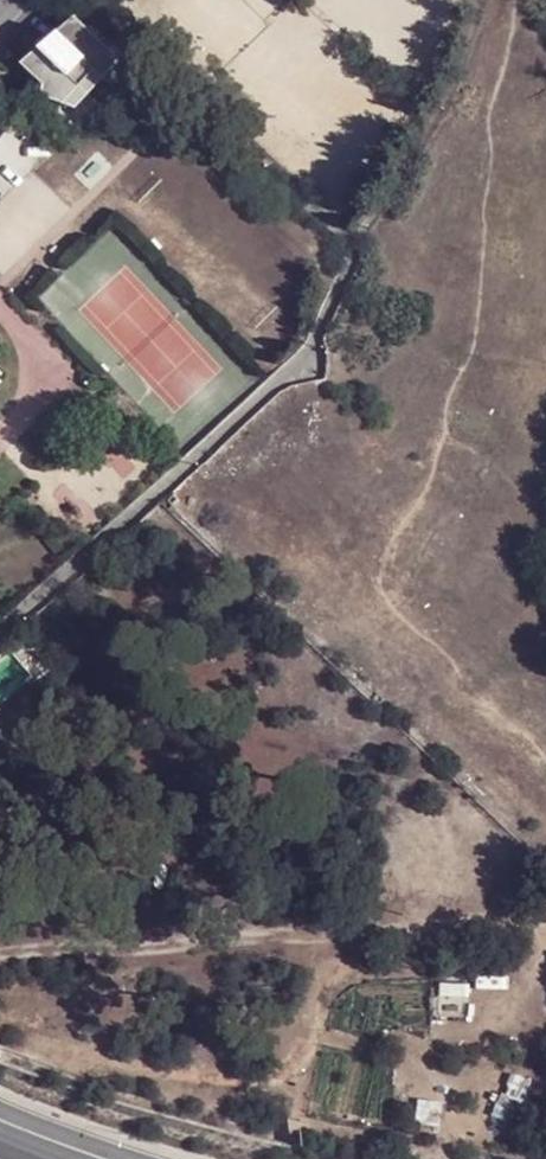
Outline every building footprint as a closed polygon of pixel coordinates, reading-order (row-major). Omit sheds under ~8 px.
[(120,61),(73,18),(24,60),(46,84),(42,95),(64,105),(79,87),(87,96),(120,61)] [(51,250),(58,258),(64,252),(58,245),(51,250)]
